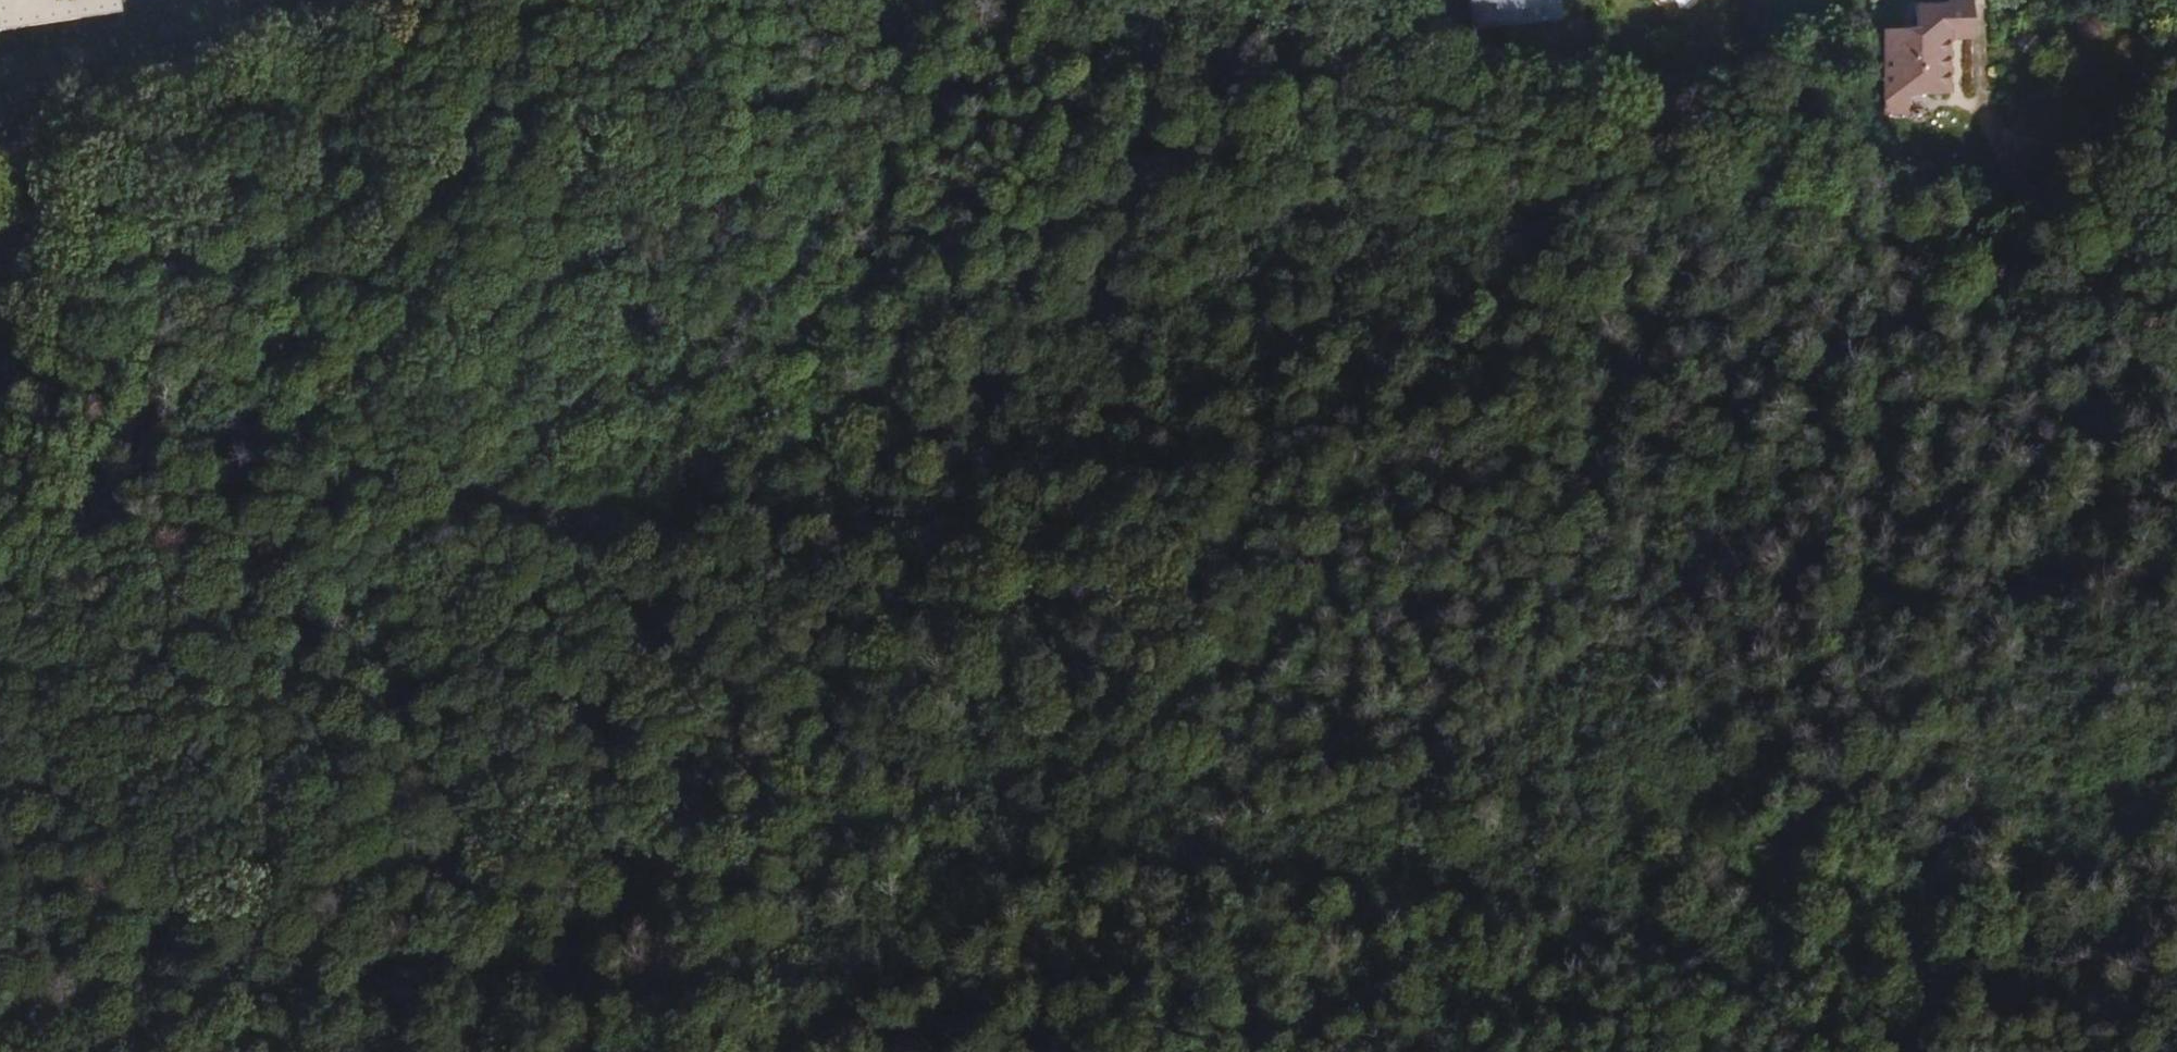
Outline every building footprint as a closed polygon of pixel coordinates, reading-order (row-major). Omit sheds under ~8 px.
[(120,13),(118,0),(0,0),(0,32),(120,13)] [(1506,25),(1561,18),(1558,0),(1470,0),(1472,19),(1505,15),(1506,25)] [(1948,29),(1969,29),(1969,4),(1948,3),(1948,8),(1918,8),(1917,34),(1885,34),(1884,114),(1904,114),(1905,96),(1947,97),(1948,39),(1948,29)] [(1474,30),(1506,25),(1505,15),(1472,19),(1474,30)] [(1969,40),(1969,29),(1948,29),(1948,39),(1969,40)]
